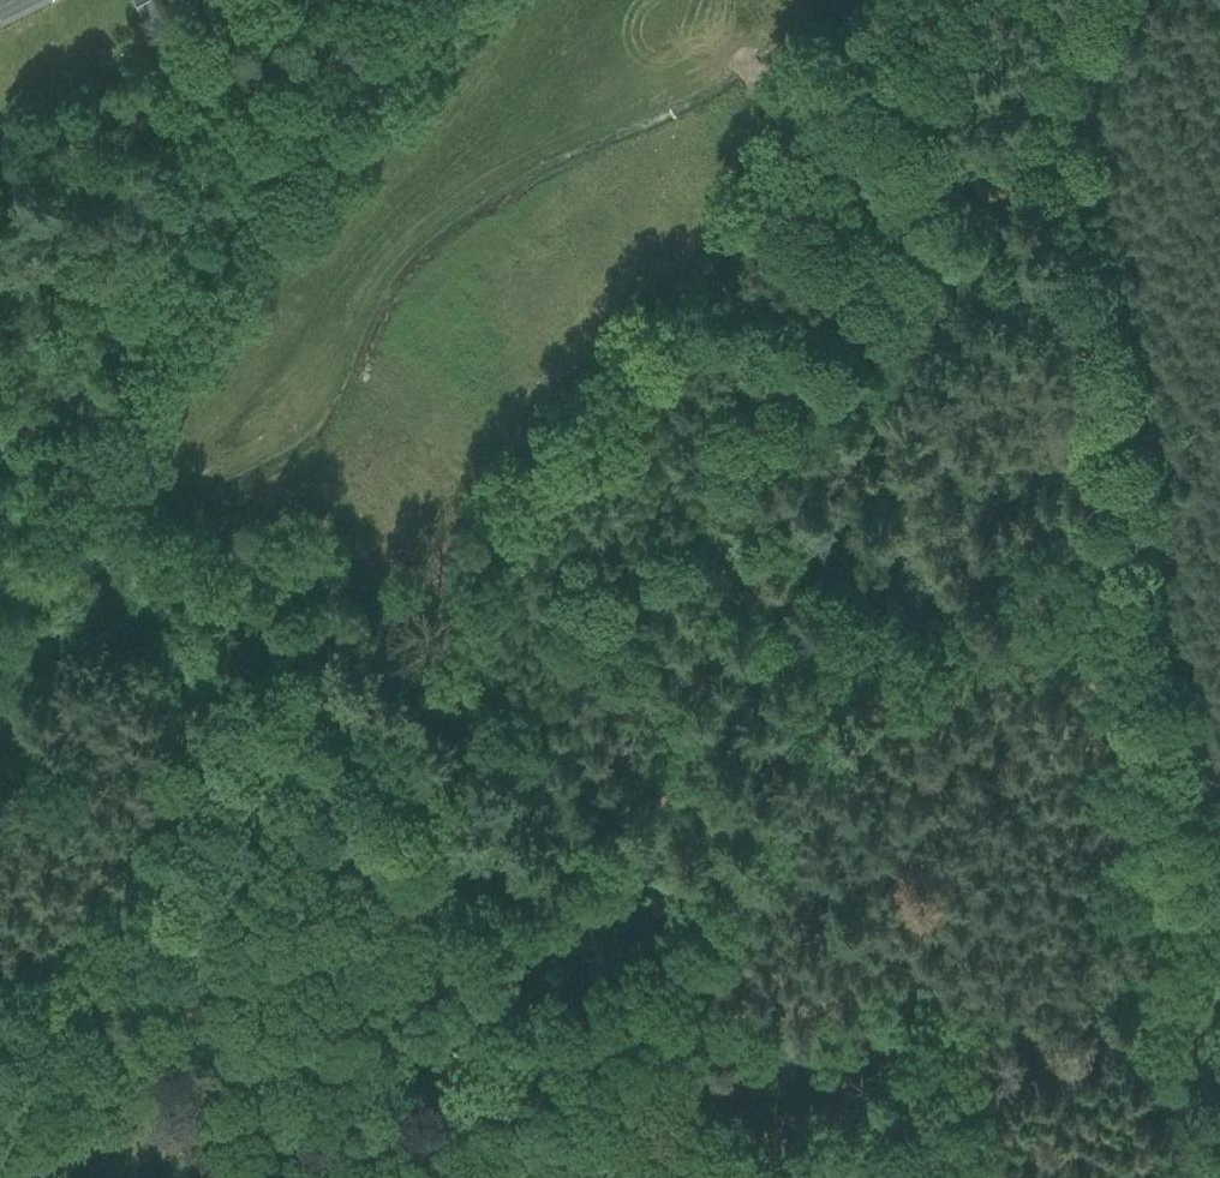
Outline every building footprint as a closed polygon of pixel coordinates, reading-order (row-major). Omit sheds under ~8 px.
[(26,1),(25,0),(0,0),(0,14),(26,1)]
